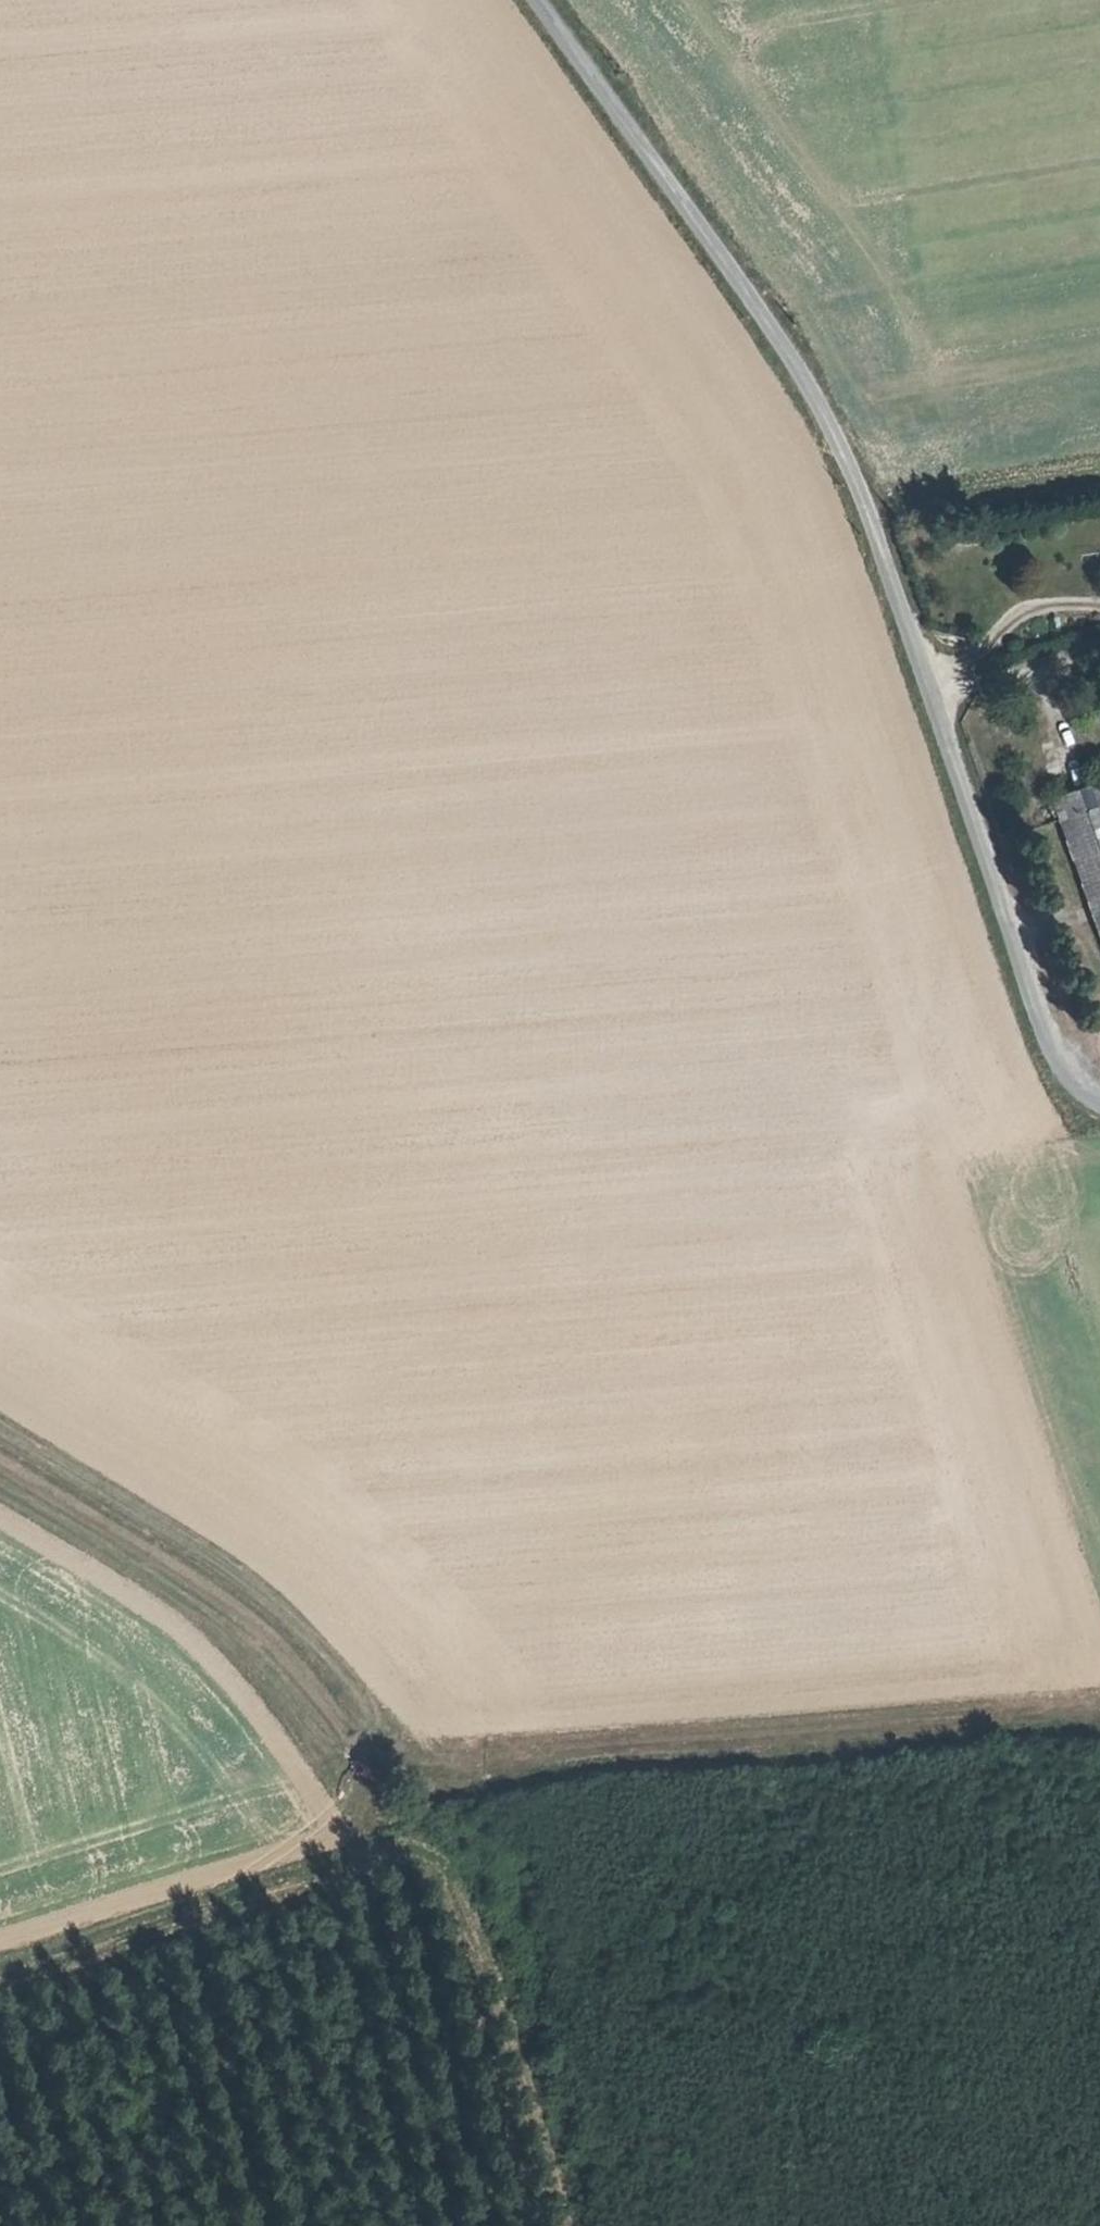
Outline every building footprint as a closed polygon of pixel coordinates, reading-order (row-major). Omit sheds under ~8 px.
[(1099,803),(1099,775),(1046,794),(1056,818),(1099,803)] [(1081,886),(1099,938),(1099,803),(1056,818),(1081,886)]
